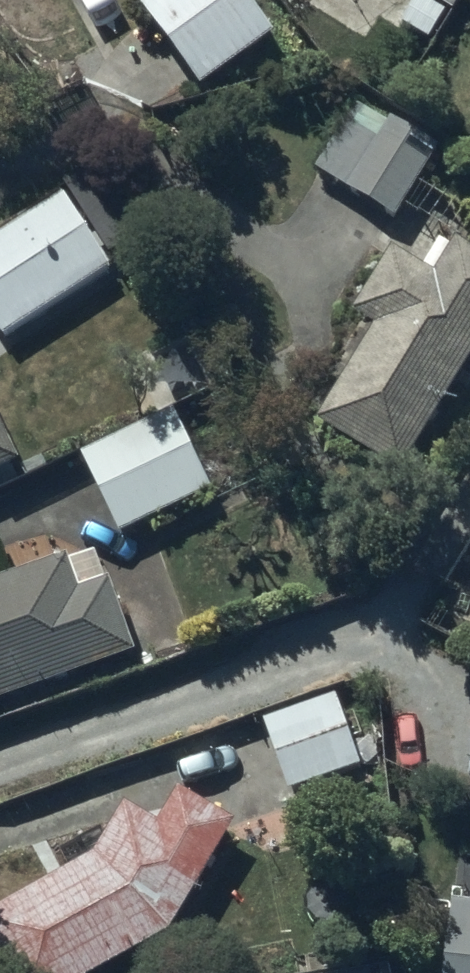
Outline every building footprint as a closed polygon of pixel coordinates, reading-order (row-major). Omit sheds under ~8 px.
[(142,7),(204,89),(278,34),(252,0),(152,0),(142,7)] [(403,24),(432,41),(451,10),(457,13),(465,0),(417,0),(403,24)] [(359,99),(315,170),(397,220),(441,150),(359,99)] [(0,239),(0,332),(5,339),(113,271),(110,266),(133,252),(111,217),(88,232),(66,197),(0,239)] [(321,423),(404,473),(469,365),(469,251),(458,243),(453,250),(441,243),(425,268),(394,249),(355,313),(379,327),(321,423)] [(175,409),(83,449),(121,536),(213,497),(175,409)] [(22,464),(0,419),(0,474),(22,464)] [(0,584),(0,703),(139,653),(113,583),(109,585),(96,550),(0,584)] [(338,696),(265,721),(290,793),(363,768),(338,696)] [(129,807),(97,859),(0,914),(0,966),(4,972),(110,972),(175,936),(242,826),(179,788),(157,824),(129,807)] [(456,903),(448,972),(469,972),(469,904),(456,903)]
